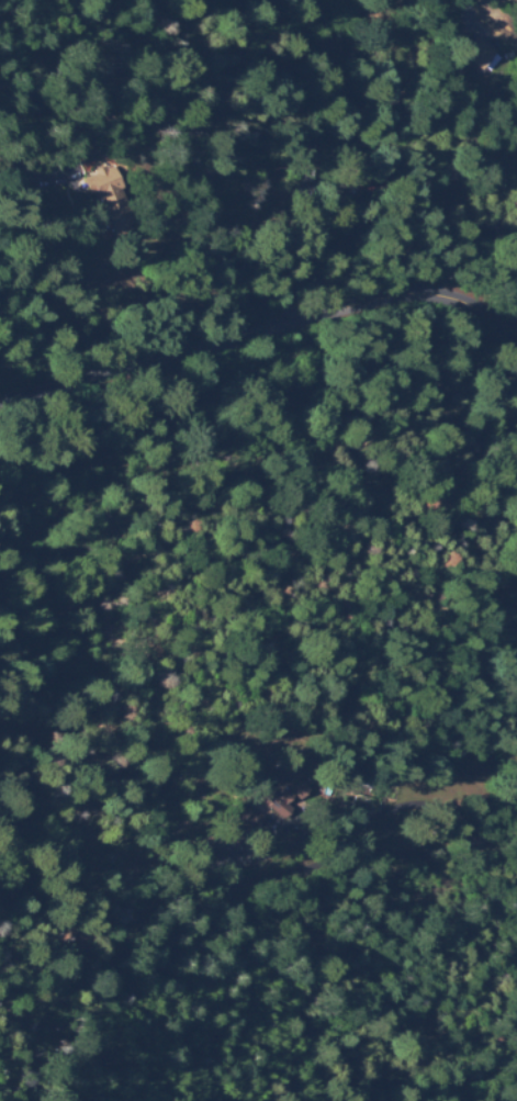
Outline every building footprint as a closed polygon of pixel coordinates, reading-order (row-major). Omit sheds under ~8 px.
[(485,70),(465,50),(482,33),(503,53),(485,70)] [(85,176),(91,195),(100,192),(116,235),(131,230),(121,204),(129,201),(116,165),(85,176)] [(449,771),(447,763),(454,761),(457,768),(449,771)] [(285,819),(263,801),(277,786),(272,783),(283,769),(289,775),(299,763),(308,771),(297,784),(300,785),(301,793),(290,805),(294,808),(285,819)] [(244,844),(228,834),(247,805),(266,817),(259,827),(257,824),(244,844)]
